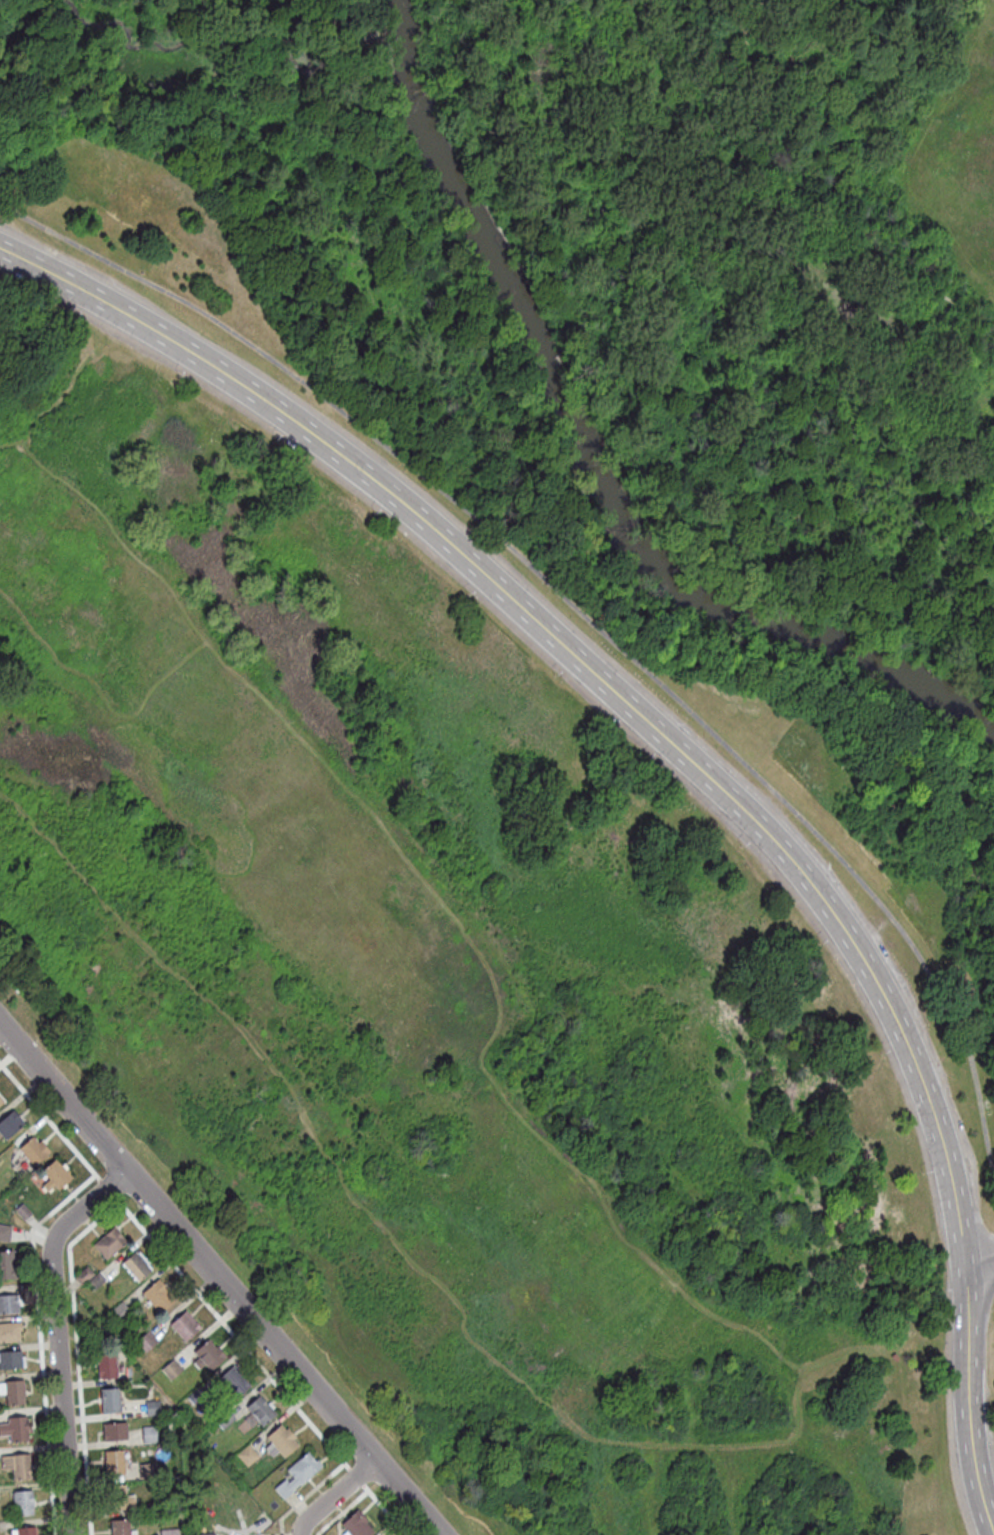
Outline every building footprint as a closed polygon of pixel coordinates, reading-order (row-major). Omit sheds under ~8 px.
[(555,206),(546,210),(549,218),(558,215),(555,206)] [(5,1143),(0,1137),(0,1123),(12,1112),(24,1126),(5,1143)] [(33,1169),(18,1151),(32,1139),(38,1145),(40,1143),(50,1155),(33,1169)] [(0,1155),(0,1173),(1,1174),(10,1165),(0,1155)] [(55,1162),(72,1181),(58,1192),(54,1187),(47,1194),(41,1188),(49,1181),(42,1173),(55,1162)] [(24,1223),(14,1212),(22,1205),(31,1216),(24,1223)] [(8,1244),(0,1243),(0,1226),(11,1228),(8,1244)] [(110,1238),(115,1234),(124,1243),(118,1248),(120,1250),(105,1263),(92,1248),(107,1235),(110,1238)] [(15,1281),(0,1282),(0,1253),(13,1252),(15,1281)] [(134,1254),(151,1274),(137,1285),(120,1266),(134,1254)] [(80,1288),(74,1280),(86,1269),(93,1277),(80,1288)] [(93,1294),(85,1285),(98,1275),(105,1283),(93,1294)] [(141,1296),(155,1284),(156,1286),(158,1284),(167,1293),(164,1295),(172,1305),(159,1317),(141,1296)] [(19,1315),(0,1317),(0,1298),(20,1296),(21,1308),(18,1308),(19,1315)] [(121,1304),(130,1314),(114,1328),(105,1318),(121,1304)] [(184,1313),(200,1331),(184,1345),(169,1327),(184,1313)] [(20,1344),(0,1345),(0,1325),(21,1324),(21,1333),(19,1334),(20,1344)] [(143,1356),(134,1345),(148,1333),(158,1343),(143,1356)] [(209,1374),(203,1367),(198,1371),(192,1365),(197,1361),(192,1355),(207,1342),(214,1350),(216,1349),(225,1360),(209,1374)] [(22,1370),(0,1372),(0,1354),(21,1353),(22,1370)] [(96,1358),(114,1357),(116,1381),(98,1382),(96,1358)] [(169,1382),(161,1373),(173,1362),(182,1372),(169,1382)] [(232,1368),(242,1379),(241,1380),(249,1389),(235,1401),(217,1381),(232,1368)] [(4,1384),(23,1382),(25,1407),(6,1408),(4,1384)] [(193,1407),(186,1400),(198,1390),(205,1397),(193,1407)] [(99,1392),(117,1391),(119,1416),(101,1417),(99,1392)] [(245,1410),(258,1398),(276,1418),(262,1429),(245,1410)] [(145,1403),(159,1402),(160,1417),(146,1418),(145,1403)] [(221,1431),(215,1424),(228,1413),(234,1420),(221,1431)] [(8,1420),(26,1418),(28,1443),(10,1444),(8,1420)] [(125,1425),(126,1443),(102,1445),(101,1427),(125,1425)] [(284,1433),(286,1431),(295,1440),(293,1442),(298,1448),(283,1461),(265,1440),(279,1427),(284,1433)] [(141,1429),(155,1428),(156,1445),(143,1446),(141,1429)] [(246,1469),(235,1457),(247,1447),(258,1459),(246,1469)] [(104,1466),(100,1466),(99,1459),(104,1459),(103,1454),(121,1453),(123,1477),(105,1479),(104,1466)] [(13,1482),(12,1472),(1,1473),(0,1459),(11,1458),(11,1456),(28,1454),(30,1480),(13,1482)] [(288,1485),(292,1481),(286,1473),(306,1455),(320,1470),(299,1489),(298,1488),(294,1492),(294,1493),(283,1502),(273,1491),(284,1482),(288,1485)] [(138,1467),(155,1465),(156,1480),(139,1481),(138,1467)] [(125,1499),(133,1498),(134,1510),(126,1511),(126,1512),(108,1514),(106,1489),(124,1487),(125,1499)] [(13,1493),(31,1492),(32,1517),(15,1518),(13,1493)] [(364,1526),(372,1534),(347,1534),(341,1527),(357,1513),(366,1525),(364,1526)] [(127,1521),(128,1534),(110,1534),(109,1523),(127,1521)] [(16,1527),(16,1534),(38,1534),(38,1527),(16,1527)]
